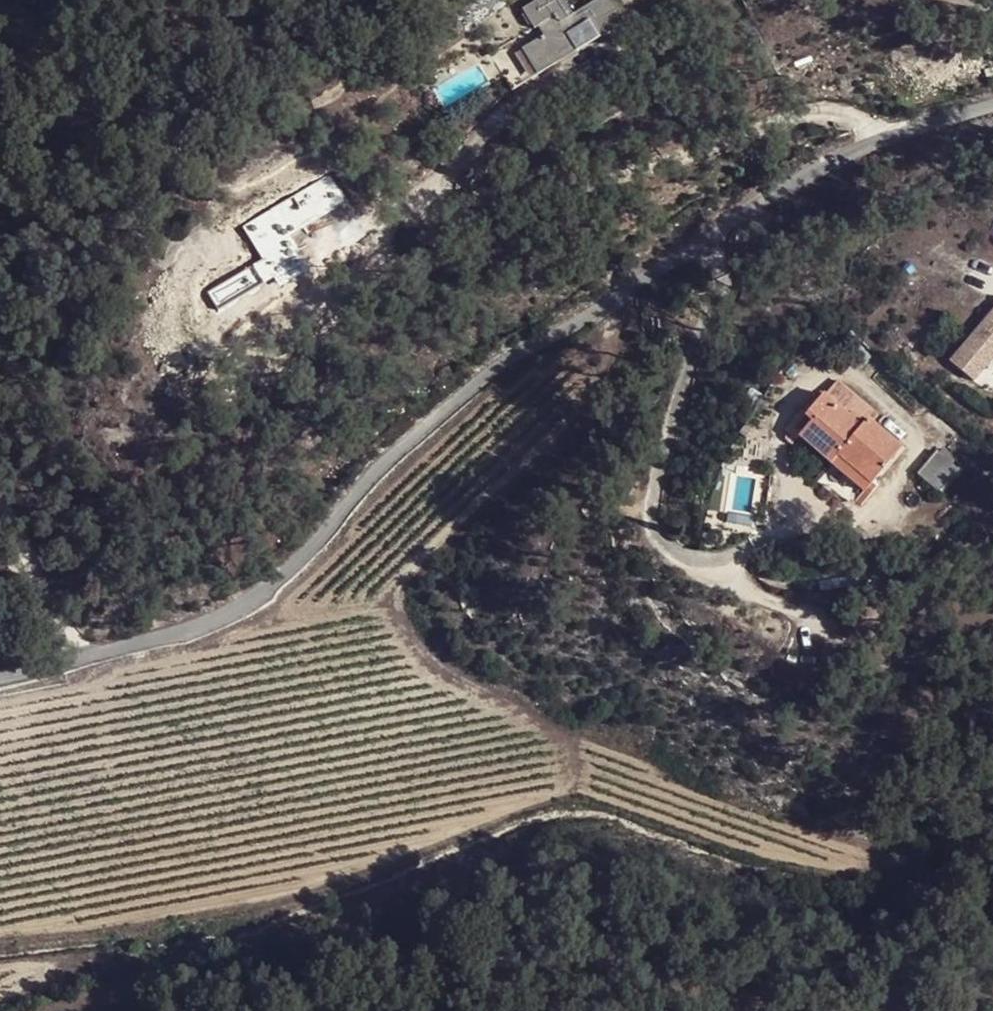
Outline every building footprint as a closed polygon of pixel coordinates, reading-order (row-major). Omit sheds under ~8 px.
[(525,47),(541,73),(583,47),(625,22),(611,0),(596,0),(573,13),(572,12),(564,0),(537,0),(522,9),(534,29),(538,27),(543,36),(525,47)] [(520,38),(525,47),(543,36),(538,27),(534,29),(520,38)] [(962,371),(987,389),(992,381),(992,327),(962,371)] [(806,350),(800,357),(808,363),(814,356),(806,350)] [(823,393),(803,417),(810,423),(799,436),(831,463),(838,455),(872,484),(902,447),(867,418),(874,410),(838,381),(826,394),(823,393)] [(810,423),(803,417),(801,416),(787,432),(796,439),(799,436),(810,423)] [(960,471),(936,451),(917,473),(940,493),(960,471)] [(866,491),(872,484),(838,455),(831,463),(866,491)] [(866,567),(848,569),(849,578),(866,576),(866,567)]
